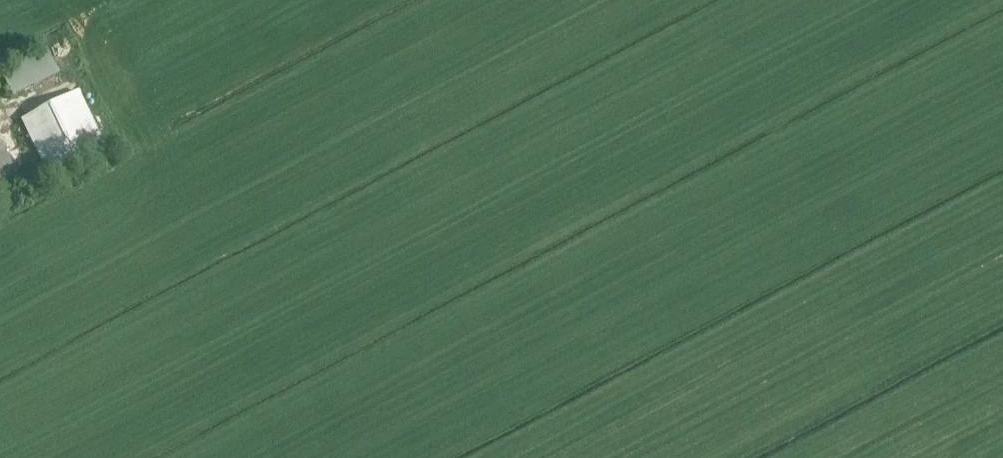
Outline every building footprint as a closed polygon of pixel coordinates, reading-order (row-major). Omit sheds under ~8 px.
[(38,58),(4,73),(15,95),(49,77),(38,58)] [(83,94),(23,123),(47,172),(106,143),(83,94)] [(20,181),(0,142),(0,191),(20,181)]
